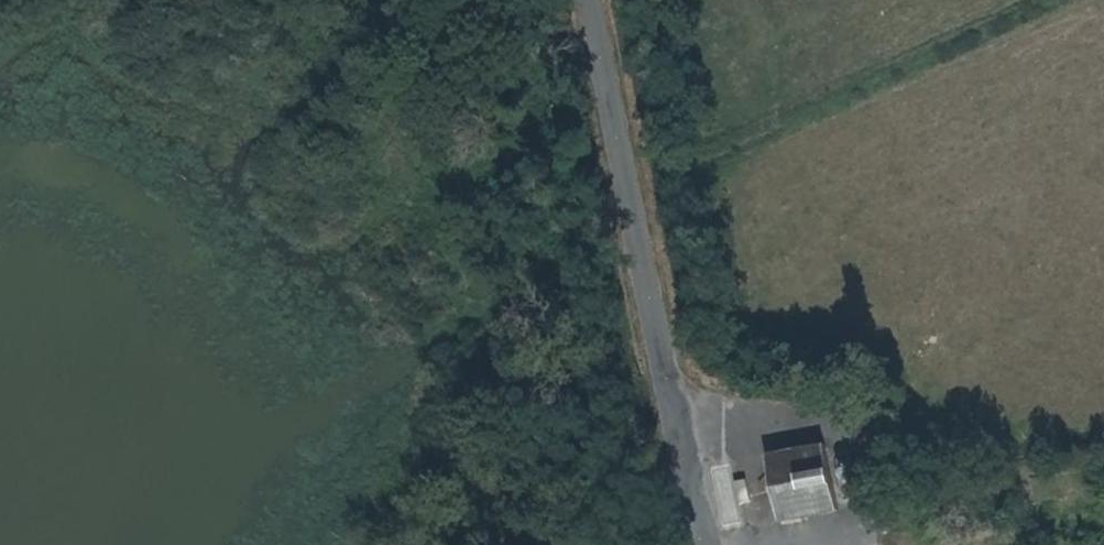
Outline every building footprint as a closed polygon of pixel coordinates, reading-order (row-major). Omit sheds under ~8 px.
[(856,490),(855,484),(851,456),(849,436),(793,443),(800,497),(856,490)] [(769,462),(757,464),(760,486),(772,484),(769,462)] [(800,497),(801,508),(857,501),(856,490),(800,497)]
